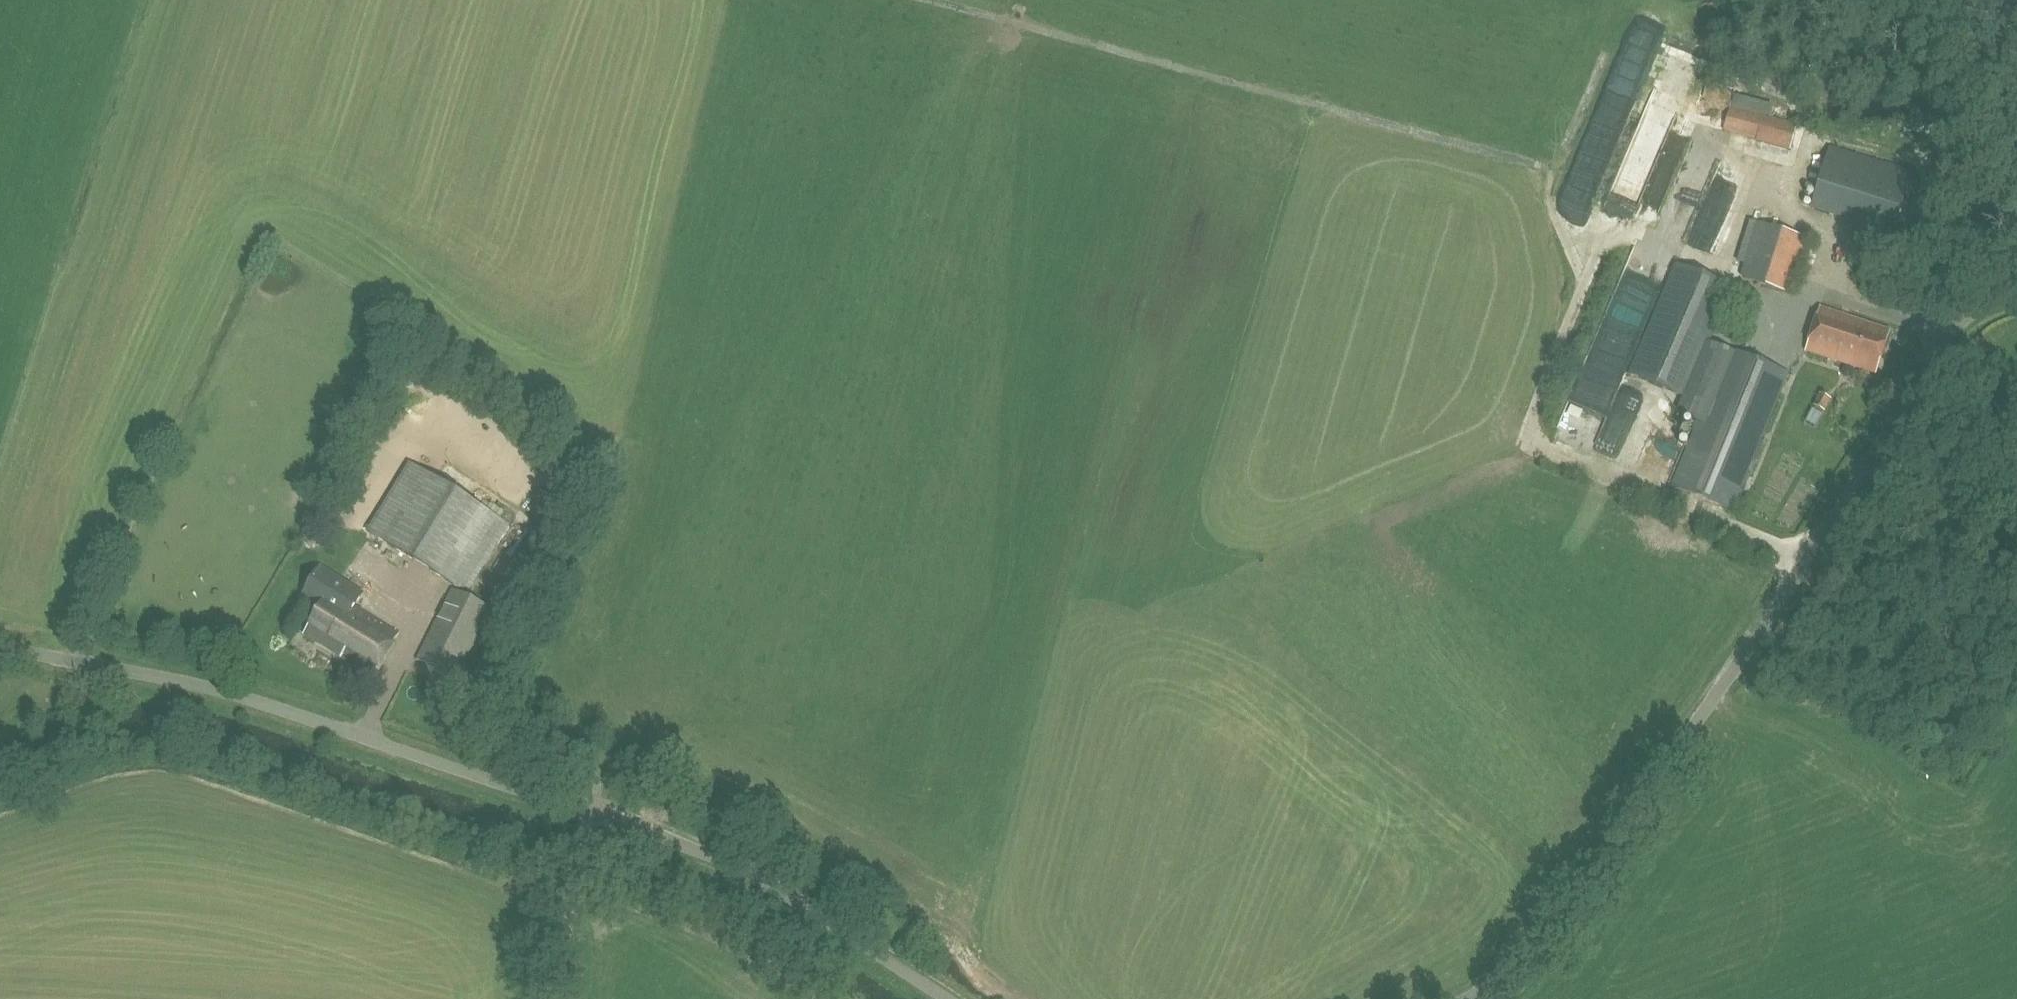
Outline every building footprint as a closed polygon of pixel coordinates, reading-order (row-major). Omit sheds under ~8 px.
[(1797,124),(1706,98),(1699,123),(1756,140),(1756,139),(1791,148),(1797,124)] [(1657,123),(1650,139),(1665,145),(1672,129),(1657,123)] [(1764,160),(1768,149),(1749,142),(1746,153),(1764,160)] [(1893,232),(1909,178),(1828,154),(1812,208),(1893,232)] [(1792,294),(1809,238),(1757,222),(1741,274),(1744,279),(1792,294)] [(1709,342),(1732,287),(1675,263),(1628,373),(1682,396),(1686,397),(1709,342)] [(1877,373),(1890,330),(1819,307),(1806,350),(1877,373)] [(1727,350),(1709,342),(1686,397),(1682,396),(1675,413),(1698,422),(1727,350)] [(1731,512),(1742,486),(1752,490),(1763,459),(1755,456),(1788,372),(1727,350),(1698,422),(1687,448),(1671,487),(1731,512)] [(1831,400),(1820,394),(1813,406),(1825,412),(1831,400)] [(457,679),(494,604),(468,591),(510,525),(410,463),(368,532),(455,586),(418,660),(457,679)] [(313,528),(304,543),(313,548),(322,533),(313,528)] [(373,677),(400,635),(355,607),(362,595),(320,569),(307,590),(325,601),(304,635),(373,677)]
